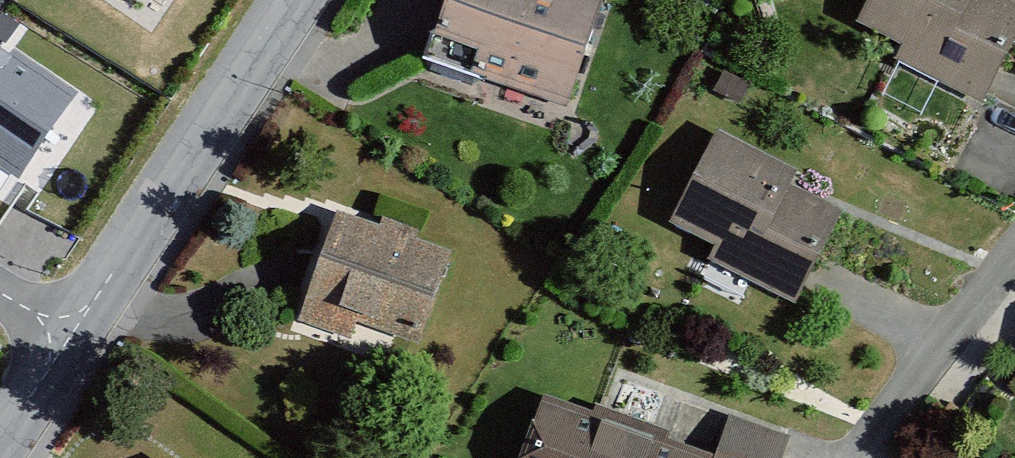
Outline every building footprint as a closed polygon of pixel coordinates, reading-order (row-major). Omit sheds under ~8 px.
[(596,0),(447,0),(425,64),(564,111),(602,2),(596,0)] [(852,26),(898,49),(891,64),(978,106),(1014,31),(1014,5),(1005,0),(865,0),(852,26)] [(0,41),(0,170),(19,182),(79,94),(0,41)] [(796,171),(716,132),(669,228),(715,251),(707,266),(795,309),(842,212),(789,186),(796,171)] [(453,252),(337,211),(297,322),(350,340),(356,323),(419,346),(453,252)] [(546,399),(525,457),(709,457),(546,399)] [(713,457),(780,457),(789,432),(731,410),(713,457)]
